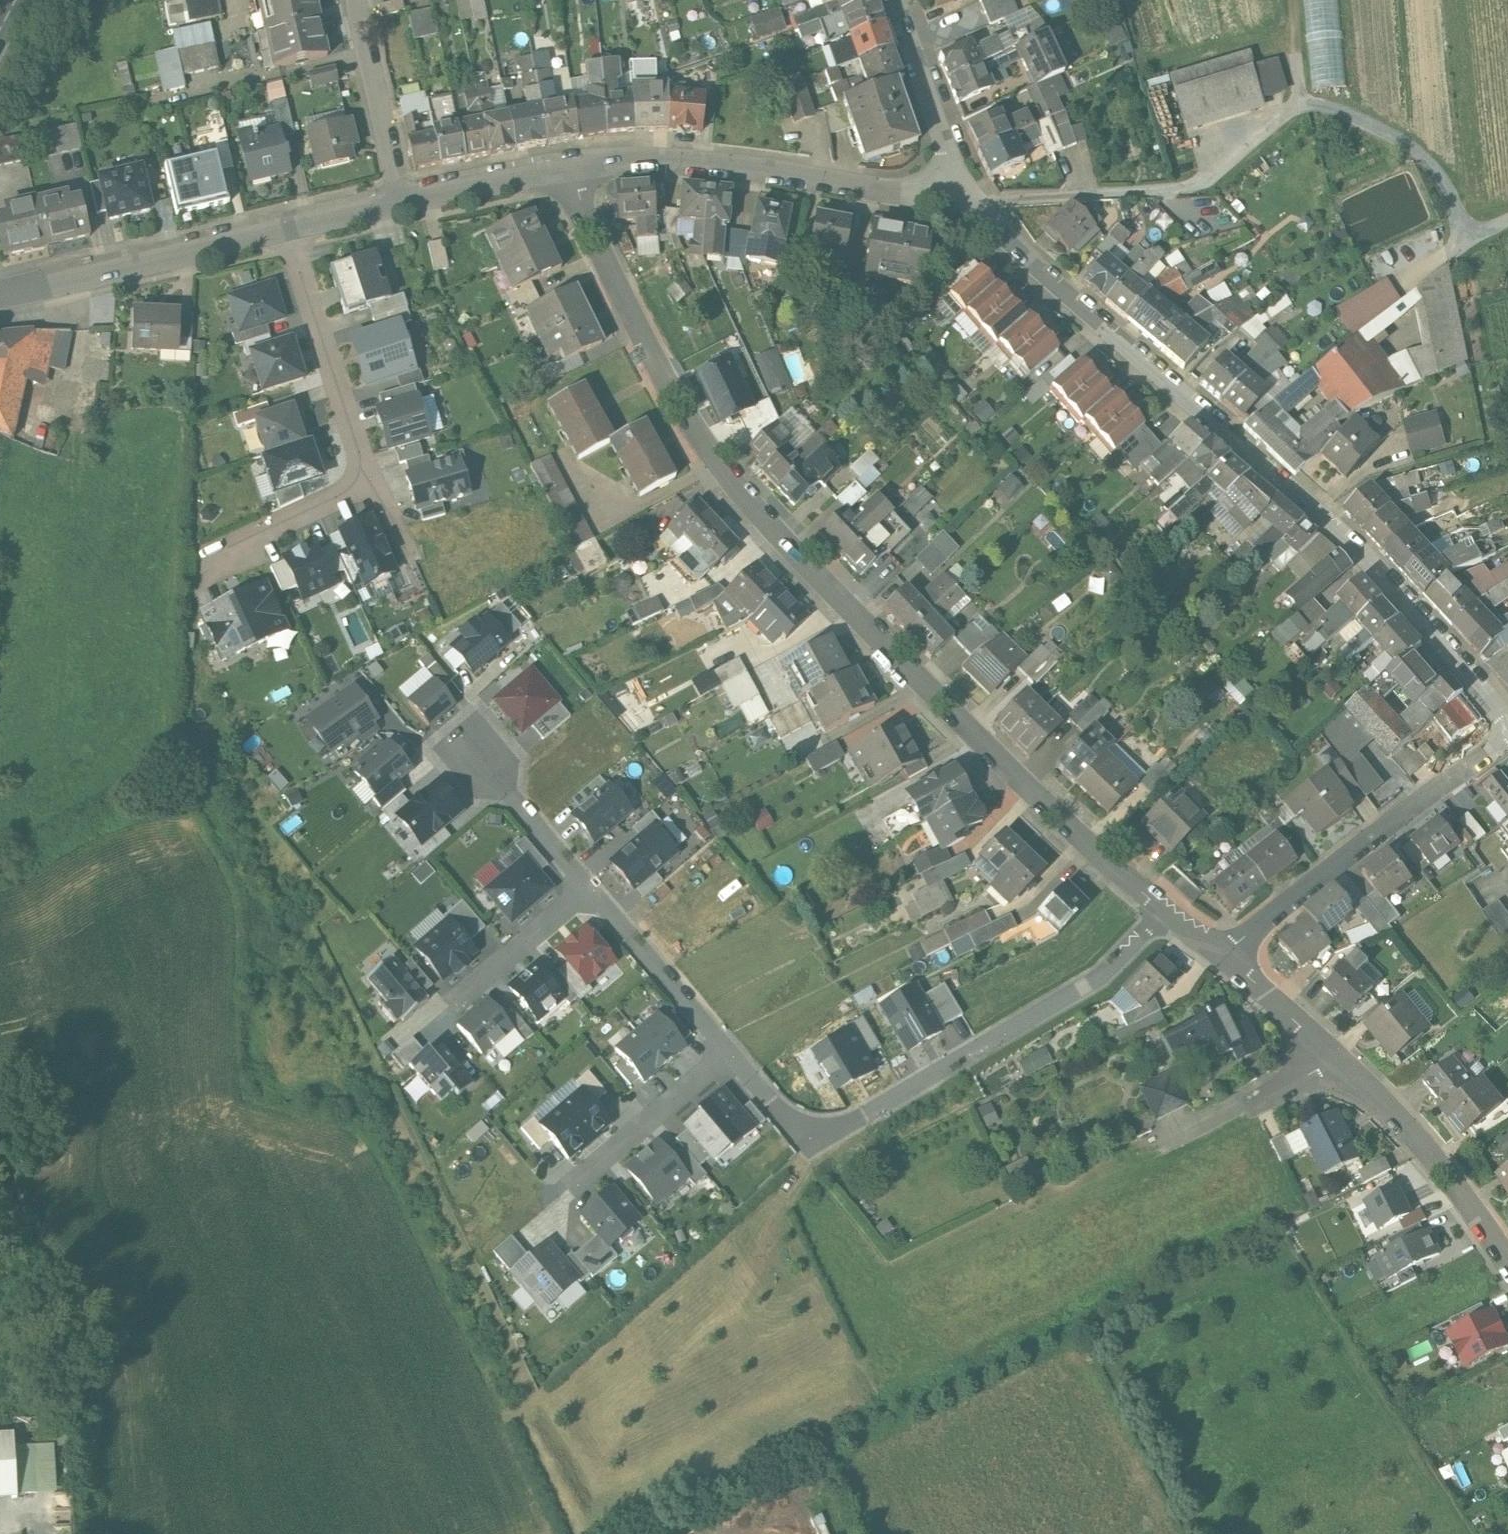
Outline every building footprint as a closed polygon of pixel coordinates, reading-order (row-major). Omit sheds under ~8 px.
[(169,26),(221,16),(218,0),(164,0),(169,26)] [(262,12),(265,11),(269,30),(319,19),(315,0),(259,0),(262,12)] [(401,0),(378,8),(381,17),(404,11),(401,0)] [(466,21),(492,17),(489,0),(463,0),(466,21)] [(794,4),(798,14),(814,9),(811,0),(804,0),(794,4)] [(839,5),(842,14),(875,2),(874,0),(837,0),(839,5)] [(978,1),(990,26),(1017,14),(1010,0),(980,0),(978,1)] [(1312,83),(1347,80),(1341,0),(1306,0),(1312,83)] [(831,17),(819,22),(828,45),(833,43),(884,26),(875,2),(842,14),(831,17)] [(834,4),(827,6),(831,17),(842,14),(839,5),(834,4)] [(762,38),(792,28),(785,7),(755,16),(762,38)] [(432,11),(407,17),(413,40),(437,35),(432,11)] [(269,30),(257,32),(262,54),(271,52),(275,68),(328,56),(319,19),(269,30)] [(160,50),(167,89),(192,85),(185,47),(221,41),(217,21),(178,28),(181,46),(160,50)] [(884,26),(833,43),(840,67),(858,61),(892,49),(884,26)] [(1022,31),(995,44),(1000,56),(1019,48),(1028,44),(1022,31)] [(1028,44),(1019,48),(1022,56),(1036,86),(1064,73),(1046,35),(1028,44)] [(968,45),(939,59),(947,81),(1000,56),(995,44),(976,53),(971,53),(968,45)] [(1000,56),(947,81),(956,104),(992,88),(987,77),(1007,68),(1005,64),(1022,56),(1019,48),(1000,56)] [(892,49),(858,61),(865,80),(869,92),(895,82),(903,79),(892,49)] [(609,55),(600,55),(600,64),(610,64),(609,55)] [(610,64),(600,64),(601,76),(603,97),(613,95),(610,64)] [(1250,65),(1171,86),(1180,119),(1258,98),(1250,65)] [(334,67),(308,73),(312,86),(337,80),(334,67)] [(841,81),(836,68),(825,72),(830,85),(841,81)] [(553,107),(548,74),(535,76),(541,110),(553,107)] [(535,76),(522,78),(526,103),(532,108),(532,111),(541,110),(535,76)] [(603,97),(601,76),(586,80),(590,99),(603,97)] [(860,82),(857,80),(830,90),(835,103),(848,99),(869,92),(865,80),(860,82)] [(802,81),(783,87),(794,120),(813,114),(802,81)] [(869,92),(848,99),(853,114),(847,116),(857,144),(863,142),(869,159),(916,142),(895,82),(869,92)] [(668,84),(652,85),(631,87),(631,94),(635,130),(661,130),(668,129),(668,87),(668,84)] [(704,97),(684,95),(684,90),(681,86),(678,88),(668,87),(668,129),(701,133),(704,97)] [(489,91),(476,93),(482,122),(493,120),(492,111),(493,111),(489,91)] [(476,93),(465,96),(469,118),(470,117),(471,124),(482,122),(476,93)] [(635,130),(631,94),(613,95),(603,97),(607,133),(635,130)] [(424,95),(400,100),(405,119),(419,115),(419,116),(428,113),(424,95)] [(464,160),(451,97),(427,102),(433,134),(440,165),(464,160)] [(590,99),(573,103),(578,138),(607,133),(603,97),(590,99)] [(716,98),(704,97),(702,120),(713,121),(716,98)] [(835,103),(824,108),(828,134),(851,126),(847,116),(853,114),(848,99),(835,103)] [(286,100),(273,103),(279,128),(281,136),(294,133),(286,100)] [(553,107),(541,110),(547,144),(578,138),(573,103),(553,107)] [(532,111),(508,116),(515,150),(547,144),(541,110),(532,111)] [(998,114),(966,129),(978,153),(1009,138),(1005,129),(998,114)] [(433,134),(422,137),(419,116),(419,115),(405,119),(409,140),(408,141),(414,170),(440,165),(433,134)] [(493,120),(482,122),(489,155),(515,150),(508,116),(493,120)] [(1022,117),(1010,122),(1005,129),(1009,138),(1011,137),(1028,129),(1022,117)] [(350,121),(308,131),(316,167),(351,158),(348,146),(356,144),(350,121)] [(471,124),(457,127),(464,160),(489,155),(482,122),(471,124)] [(50,152),(84,147),(80,123),(47,127),(50,152)] [(1028,129),(1011,137),(1015,147),(1040,135),(1035,125),(1028,129)] [(279,128),(255,134),(253,128),(250,129),(251,131),(238,134),(250,181),(252,181),(251,174),(269,170),(271,178),(290,174),(281,136),(279,128)] [(0,142),(0,167),(27,160),(21,137),(0,142)] [(1009,138),(978,153),(990,178),(1023,162),(1015,147),(1011,137),(1009,138)] [(217,154),(191,160),(203,209),(229,203),(217,154)] [(191,160),(164,166),(175,215),(203,209),(191,160)] [(139,170),(100,179),(101,181),(108,212),(110,220),(148,211),(139,170)] [(101,181),(90,183),(97,214),(108,212),(101,181)] [(613,201),(617,202),(618,222),(641,220),(642,224),(636,225),(637,238),(656,237),(654,208),(660,208),(659,196),(653,197),(652,184),(614,187),(611,188),(608,192),(608,195),(609,199),(613,201)] [(706,187),(681,185),(678,211),(678,220),(694,222),(703,222),(706,187)] [(730,189),(706,187),(703,222),(701,250),(723,251),(725,229),(725,224),(728,223),(730,189)] [(81,200),(69,202),(67,194),(36,202),(46,242),(60,238),(61,243),(90,237),(81,200)] [(6,206),(9,216),(5,217),(1,219),(0,223),(3,236),(0,236),(0,239),(4,256),(6,256),(29,250),(29,251),(31,250),(29,245),(44,242),(45,247),(47,247),(46,242),(36,202),(36,199),(6,206)] [(790,211),(758,204),(752,233),(746,261),(748,261),(760,264),(763,253),(759,248),(760,240),(783,244),(790,211)] [(1071,204),(1044,231),(1056,244),(1058,242),(1068,252),(1072,247),(1077,252),(1098,232),(1071,204)] [(678,211),(666,211),(667,235),(676,235),(678,220),(678,211)] [(534,213),(485,237),(492,253),(497,251),(504,262),(548,241),(534,213)] [(840,221),(816,217),(807,263),(829,267),(831,267),(833,259),(843,261),(850,224),(840,222),(840,221)] [(703,222),(694,222),(692,242),(689,242),(689,256),(700,257),(701,250),(703,222)] [(928,238),(874,227),(865,277),(884,281),(885,275),(895,277),(894,283),(917,287),(920,270),(923,270),(928,238)] [(1125,227),(1115,228),(1095,252),(1101,259),(1103,258),(1105,259),(1117,244),(1121,247),(1128,238),(1127,236),(1131,232),(1125,227)] [(739,231),(725,229),(723,251),(723,258),(738,259),(735,252),(739,231)] [(752,233),(739,231),(735,252),(738,259),(740,266),(746,268),(748,261),(746,261),(752,233)] [(504,262),(502,263),(514,288),(511,289),(511,291),(512,292),(531,283),(561,269),(548,241),(504,262)] [(442,243),(428,246),(434,273),(449,270),(442,243)] [(1105,259),(1103,258),(1101,259),(1095,252),(1074,276),(1105,302),(1145,255),(1136,247),(1121,265),(1123,266),(1119,271),(1105,259)] [(1145,255),(1105,302),(1128,322),(1150,296),(1134,283),(1141,281),(1162,255),(1157,251),(1145,255)] [(1191,273),(1176,252),(1166,259),(1172,268),(1151,282),(1157,292),(1191,273)] [(375,254),(330,269),(345,314),(370,306),(390,299),(385,284),(389,282),(384,268),(380,269),(375,254)] [(843,261),(833,259),(831,267),(829,267),(828,270),(835,283),(843,279),(841,274),(843,261)] [(970,262),(943,284),(952,295),(978,272),(970,262)] [(1157,292),(1150,296),(1162,306),(1187,292),(1184,287),(1217,269),(1213,262),(1191,273),(1157,292)] [(952,295),(947,300),(961,317),(964,315),(993,348),(996,346),(1025,379),(1058,351),(1046,337),(1049,334),(1053,338),(1059,333),(1045,317),(1039,322),(1043,326),(1040,329),(1029,316),(1025,319),(1014,306),(1017,303),(1020,307),(1026,303),(1013,288),(1007,293),(1010,297),(1007,300),(996,287),(993,288),(982,275),(985,272),(990,277),(997,271),(990,263),(978,272),(952,295)] [(1377,347),(1324,390),(1333,403),(1323,412),(1328,417),(1336,427),(1355,413),(1468,362),(1448,265),(1418,289),(1425,297),(1427,301),(1435,346),(1414,358),(1411,353),(1388,365),(1377,347)] [(284,318),(274,283),(230,297),(241,331),(267,323),(284,318)] [(531,283),(512,292),(511,291),(505,294),(511,306),(536,294),(531,283)] [(541,305),(530,310),(531,312),(544,338),(589,317),(576,288),(541,305)] [(1418,289),(1392,308),(1399,318),(1425,297),(1418,289)] [(1209,297),(1203,292),(1197,297),(1204,303),(1209,297)] [(536,294),(511,306),(517,319),(531,312),(530,310),(541,305),(536,294)] [(370,306),(374,319),(407,308),(408,308),(404,295),(390,299),(370,306)] [(1150,296),(1128,322),(1161,350),(1184,326),(1205,314),(1212,309),(1204,303),(1197,297),(1178,319),(1162,306),(1150,296)] [(1253,319),(1234,296),(1212,309),(1205,314),(1219,326),(1218,327),(1227,335),(1228,334),(1229,335),(1239,329),(1253,319)] [(373,319),(378,332),(399,326),(412,322),(407,308),(374,319),(373,319)] [(159,313),(134,312),(132,349),(159,351),(159,345),(174,346),(174,352),(177,352),(178,337),(180,314),(180,312),(159,311),(159,313)] [(193,315),(180,314),(178,337),(192,339),(193,315)] [(1184,326),(1161,350),(1184,370),(1207,344),(1205,342),(1218,327),(1219,326),(1205,314),(1184,326)] [(589,317),(544,338),(553,356),(560,353),(564,361),(602,342),(589,317)] [(1259,327),(1253,319),(1239,329),(1257,341),(1266,333),(1261,326),(1259,327)] [(1377,321),(1248,424),(1244,426),(1259,440),(1272,425),(1280,416),(1318,382),(1324,390),(1377,347),(1370,338),(1383,328),(1377,321)] [(242,343),(269,335),(271,335),(267,323),(241,331),(233,334),(236,345),(242,343)] [(378,332),(353,340),(368,385),(397,375),(413,370),(399,326),(378,332)] [(9,438),(34,333),(0,334),(0,434),(9,438)] [(252,353),(273,346),(269,335),(242,343),(246,356),(252,354),(252,353)] [(1228,352),(1201,384),(1221,402),(1244,377),(1277,352),(1282,347),(1267,338),(1238,372),(1231,366),(1237,359),(1228,352)] [(304,379),(292,340),(273,346),(252,353),(252,354),(264,391),(304,379)] [(781,348),(761,355),(775,393),(796,385),(781,348)] [(1277,352),(1244,377),(1252,384),(1259,380),(1260,383),(1286,365),(1277,352)] [(1068,355),(1047,373),(1055,382),(1075,364),(1068,355)] [(753,407),(752,407),(729,359),(697,374),(720,423),(728,419),(753,407)] [(1091,374),(1079,361),(1075,364),(1055,382),(1047,388),(1078,423),(1081,421),(1110,453),(1116,448),(1142,425),(1130,411),(1133,408),(1138,413),(1144,408),(1130,393),(1124,398),(1127,402),(1124,405),(1112,391),(1109,394),(1097,380),(1100,377),(1104,382),(1110,377),(1097,361),(1091,367),(1095,371),(1091,374)] [(559,364),(534,375),(540,388),(565,376),(559,364)] [(413,370),(397,375),(401,389),(414,385),(424,382),(420,368),(413,370)] [(1244,377),(1221,402),(1243,420),(1266,396),(1252,384),(1244,377)] [(401,389),(379,395),(383,407),(418,397),(414,385),(401,389)] [(583,387),(549,406),(579,460),(609,443),(613,441),(612,440),(610,441),(599,422),(601,421),(583,387)] [(383,407),(377,409),(389,450),(429,438),(418,397),(383,407)] [(779,421),(768,399),(752,407),(753,407),(728,419),(731,424),(740,421),(751,445),(775,424),(779,421)] [(257,421),(271,416),(267,403),(234,414),(238,427),(257,421)] [(303,443),(292,409),(271,416),(257,421),(269,455),(303,443)] [(816,438),(792,411),(779,421),(775,424),(793,443),(788,447),(797,456),(816,438)] [(1295,446),(1272,425),(1259,440),(1280,461),(1295,474),(1319,453),(1339,432),(1336,427),(1328,417),(1295,446)] [(1353,418),(1320,454),(1346,478),(1379,442),(1353,418)] [(1162,447),(1154,455),(1171,474),(1175,471),(1210,440),(1190,423),(1162,447)] [(613,441),(609,443),(639,498),(674,478),(673,476),(671,477),(661,458),(663,457),(644,424),(613,441)] [(793,443),(775,424),(751,445),(748,448),(750,450),(752,449),(760,458),(758,459),(766,467),(761,472),(777,490),(804,465),(797,456),(788,447),(793,443)] [(1142,425),(1116,448),(1125,458),(1151,435),(1142,425)] [(1440,430),(1409,439),(1413,452),(1444,444),(1440,430)] [(1151,435),(1125,458),(1136,471),(1142,465),(1154,455),(1162,447),(1151,435)] [(1210,440),(1175,471),(1193,491),(1206,479),(1230,457),(1229,456),(1228,456),(1210,439),(1210,440)] [(269,455),(263,456),(275,492),(299,484),(320,477),(309,441),(303,443),(269,455)] [(419,445),(396,451),(400,464),(406,462),(423,457),(419,445)] [(804,465),(777,490),(793,507),(818,484),(821,486),(838,470),(820,450),(804,465)] [(868,451),(850,469),(860,479),(878,462),(868,451)] [(1171,474),(1154,455),(1142,465),(1153,477),(1151,478),(1158,485),(1171,474)] [(406,462),(409,475),(432,468),(428,456),(423,457),(406,462)] [(550,456),(530,466),(574,551),(594,540),(550,456)] [(1230,457),(1206,479),(1193,491),(1184,499),(1192,509),(1211,492),(1215,481),(1225,494),(1226,494),(1248,473),(1230,457)] [(407,475),(417,510),(419,510),(442,503),(469,496),(459,461),(432,468),(409,475),(407,475)] [(1415,472),(1397,477),(1400,488),(1401,490),(1419,485),(1415,472)] [(1275,496),(1248,473),(1226,494),(1225,494),(1217,502),(1243,530),(1260,514),(1275,496)] [(1397,477),(1368,487),(1345,510),(1365,531),(1365,532),(1389,508),(1377,497),(1387,494),(1391,495),(1398,493),(1397,489),(1400,488),(1397,477)] [(299,484),(275,492),(280,509),(304,498),(299,484)] [(855,484),(837,500),(845,509),(848,511),(865,495),(855,484)] [(919,516),(938,499),(925,485),(907,503),(919,516)] [(1437,493),(1409,502),(1413,513),(1434,506),(1433,502),(1439,500),(1437,493)] [(1303,520),(1276,496),(1275,496),(1260,514),(1276,527),(1253,549),(1263,558),(1303,520)] [(848,511),(845,509),(819,533),(844,561),(871,536),(892,516),(893,515),(877,497),(859,513),(863,516),(857,522),(848,511)] [(1184,499),(1169,512),(1178,522),(1192,509),(1184,499)] [(1409,502),(1389,508),(1365,532),(1386,554),(1410,530),(1398,518),(1413,513),(1409,502)] [(442,503),(419,510),(423,522),(446,516),(442,503)] [(698,503),(691,510),(687,505),(676,516),(680,520),(668,531),(679,543),(672,550),(680,559),(684,557),(693,549),(719,524),(698,503)] [(1478,507),(1464,514),(1468,522),(1482,516),(1478,507)] [(871,536),(844,561),(861,579),(887,554),(889,556),(910,535),(892,516),(871,536)] [(370,518),(340,532),(348,550),(363,583),(365,586),(396,572),(370,518)] [(1303,520),(1263,558),(1272,564),(1290,547),(1295,552),(1316,532),(1303,520)] [(1499,520),(1485,526),(1490,536),(1504,530),(1499,520)] [(719,524),(693,549),(702,558),(697,563),(707,574),(720,562),(724,567),(736,556),(731,551),(738,545),(719,524)] [(1428,548),(1410,530),(1386,554),(1402,571),(1428,548)] [(1330,543),(1319,534),(1304,548),(1312,557),(1330,543)] [(943,535),(915,562),(930,578),(958,551),(943,535)] [(1448,536),(1428,548),(1402,571),(1405,575),(1406,575),(1426,597),(1448,576),(1481,561),(1475,549),(1470,540),(1452,550),(1448,536)] [(594,540),(574,551),(587,573),(606,563),(594,540)] [(1488,542),(1475,549),(1481,561),(1495,555),(1488,542)] [(1330,543),(1312,557),(1304,548),(1287,563),(1303,582),(1288,594),(1301,609),(1315,598),(1353,565),(1340,550),(1339,551),(1330,543)] [(314,544),(283,558),(285,561),(297,587),(303,600),(333,586),(330,577),(318,552),(314,544)] [(332,545),(318,552),(330,577),(344,571),(337,555),(332,545)] [(348,550),(337,555),(344,571),(352,588),(363,583),(348,550)] [(285,561),(271,568),(282,593),(297,587),(285,561)] [(781,591),(756,565),(727,592),(744,611),(722,622),(728,633),(747,624),(750,621),(781,591)] [(1448,576),(1426,597),(1453,626),(1475,603),(1501,586),(1505,583),(1506,584),(1507,583),(1507,566),(1503,568),(1490,571),(1485,565),(1464,574),(1467,579),(1462,584),(1460,583),(1457,586),(1448,576)] [(941,575),(915,599),(929,614),(955,590),(941,575)] [(1363,576),(1339,597),(1344,603),(1321,623),(1326,628),(1317,636),(1324,644),(1335,635),(1353,620),(1382,599),(1363,576)] [(1475,603),(1453,626),(1471,645),(1494,623),(1486,615),(1494,611),(1492,607),(1497,605),(1503,605),(1507,602),(1507,588),(1506,584),(1505,583),(1501,586),(1475,603)] [(265,585),(201,614),(206,626),(200,629),(209,648),(215,645),(222,661),(287,631),(265,585)] [(905,588),(881,609),(906,635),(929,614),(915,599),(905,588)] [(714,589),(689,600),(696,614),(721,603),(714,589)] [(808,619),(781,591),(750,621),(772,645),(782,636),(786,640),(808,619)] [(1301,609),(1297,612),(1308,625),(1326,611),(1315,598),(1301,609)] [(1382,599),(1353,620),(1335,635),(1347,649),(1353,656),(1372,640),(1399,618),(1382,599)] [(659,600),(637,610),(642,622),(664,612),(659,600)] [(486,619),(506,642),(522,628),(502,606),(486,619)] [(929,614),(906,635),(929,660),(952,638),(929,614)] [(975,617),(952,638),(972,660),(991,646),(998,641),(975,617)] [(1420,643),(1399,618),(1372,640),(1373,641),(1369,645),(1373,649),(1377,646),(1385,655),(1369,669),(1378,680),(1411,651),(1420,643)] [(465,638),(452,649),(473,673),(508,643),(506,642),(486,619),(477,627),(475,624),(462,635),(465,638)] [(1471,645),(1482,657),(1497,642),(1502,649),(1507,647),(1507,630),(1503,633),(1494,623),(1471,645)] [(1324,644),(1317,636),(1304,646),(1312,655),(1324,644)] [(1503,649),(1502,649),(1497,642),(1482,657),(1507,685),(1507,654),(1503,649)] [(831,643),(781,670),(790,687),(796,684),(804,700),(806,699),(849,676),(831,643)] [(972,660),(961,671),(986,696),(1013,668),(1017,672),(1026,662),(1010,646),(1000,655),(991,646),(972,660)] [(1026,662),(1017,672),(1025,680),(1049,658),(1040,649),(1026,662)] [(1347,649),(1337,657),(1346,667),(1347,666),(1356,658),(1353,656),(1347,649)] [(1440,684),(1411,651),(1378,680),(1368,689),(1380,702),(1398,685),(1416,705),(1420,703),(1434,689),(1440,684)] [(434,681),(442,690),(451,683),(428,655),(419,663),(434,681)] [(740,658),(714,673),(722,687),(747,673),(740,658)] [(1049,658),(1025,680),(1034,688),(1056,665),(1049,658)] [(1363,667),(1356,658),(1347,666),(1354,674),(1363,667)] [(1378,680),(1369,669),(1359,677),(1363,681),(1357,686),(1363,693),(1368,689),(1378,680)] [(849,676),(806,699),(825,734),(875,707),(856,672),(849,676)] [(760,696),(747,673),(722,687),(735,710),(760,696)] [(537,687),(526,675),(494,702),(521,734),(530,726),(558,702),(542,684),(537,687)] [(1440,684),(1434,689),(1447,706),(1443,709),(1448,715),(1438,723),(1452,740),(1460,734),(1472,725),(1467,719),(1464,722),(1452,708),(1457,704),(1453,700),(1463,692),(1449,676),(1440,684)] [(434,681),(408,703),(429,727),(455,705),(442,690),(434,681)] [(1380,702),(1368,689),(1363,693),(1346,708),(1374,738),(1392,757),(1413,738),(1399,722),(1380,702)] [(1447,706),(1434,689),(1420,703),(1438,723),(1448,715),(1443,709),(1447,706)] [(325,707),(326,709),(311,719),(333,750),(375,720),(353,690),(342,698),(341,696),(325,707)] [(1025,694),(995,725),(1012,742),(1042,711),(1025,694)] [(1089,696),(1066,720),(1075,729),(1098,705),(1089,696)] [(558,702),(530,726),(543,741),(570,717),(558,702)] [(801,702),(769,720),(780,740),(812,722),(801,702)] [(1416,705),(1402,719),(1417,734),(1434,719),(1420,703),(1416,705)] [(1098,705),(1075,729),(1083,737),(1093,727),(1095,728),(1108,715),(1098,705)] [(1331,722),(1356,754),(1374,738),(1346,708),(1331,722)] [(1060,727),(1042,711),(1012,742),(1029,759),(1060,727)] [(1417,734),(1402,719),(1399,722),(1413,738),(1417,734)] [(1380,784),(1331,722),(1318,733),(1340,762),(1357,783),(1366,795),(1380,784)] [(899,726),(851,754),(871,789),(902,771),(919,761),(918,759),(913,750),(916,748),(909,736),(906,738),(899,726)] [(1083,737),(1056,765),(1076,785),(1101,759),(1113,747),(1093,727),(1083,737)] [(1465,741),(1460,734),(1452,740),(1457,748),(1465,741)] [(837,742),(805,759),(814,775),(845,757),(837,742)] [(1413,743),(1395,756),(1410,775),(1428,762),(1413,743)] [(389,744),(375,756),(373,753),(360,764),(362,767),(355,773),(376,798),(377,799),(395,783),(410,770),(389,744)] [(919,761),(902,771),(908,781),(929,769),(922,756),(918,759),(919,761)] [(1132,789),(1101,759),(1076,785),(1106,814),(1132,789)] [(1357,783),(1340,762),(1330,771),(1341,785),(1336,789),(1341,795),(1357,783)] [(1155,765),(1138,783),(1153,797),(1170,780),(1155,765)] [(954,772),(910,796),(915,806),(925,824),(927,823),(969,800),(954,772)] [(1485,788),(1507,818),(1507,781),(1503,774),(1485,788)] [(1325,775),(1284,807),(1296,822),(1301,818),(1316,836),(1351,808),(1341,795),(1336,789),(1325,775)] [(572,801),(580,811),(608,788),(600,778),(572,801)] [(395,783),(377,799),(376,798),(373,800),(383,812),(402,796),(405,794),(395,783)] [(461,812),(437,784),(411,806),(398,817),(399,818),(421,844),(422,845),(442,828),(461,812)] [(632,813),(610,786),(608,788),(580,811),(572,817),(594,844),(632,813)] [(1176,793),(1141,828),(1168,855),(1203,821),(1176,793)] [(402,796),(383,812),(392,823),(399,818),(398,817),(411,806),(402,796)] [(969,800),(927,823),(942,852),(964,840),(960,834),(982,822),(969,800)] [(915,806),(883,823),(893,842),(925,824),(915,806)] [(1282,825),(1269,808),(1259,816),(1272,832),(1282,825)] [(632,829),(640,839),(654,827),(655,829),(662,824),(652,813),(632,829)] [(1486,834),(1470,815),(1460,823),(1476,843),(1486,834)] [(1439,819),(1411,841),(1427,861),(1430,865),(1445,853),(1446,855),(1459,844),(1439,819)] [(1499,826),(1507,838),(1507,820),(1499,826)] [(655,829),(654,827),(640,839),(611,863),(634,891),(635,890),(655,873),(677,855),(655,829)] [(442,828),(422,845),(421,844),(415,850),(419,854),(424,860),(451,838),(442,828)] [(1004,834),(979,859),(988,868),(981,875),(992,885),(999,879),(1024,853),(1004,834)] [(1275,836),(1244,860),(1264,886),(1295,862),(1275,836)] [(548,866),(525,839),(515,846),(526,859),(539,874),(548,866)] [(1427,861),(1411,841),(1402,848),(1418,868),(1427,861)] [(1389,852),(1361,874),(1377,893),(1383,901),(1386,900),(1395,892),(1400,897),(1415,885),(1389,852)] [(935,853),(914,864),(921,877),(942,866),(935,853)] [(1024,853),(999,879),(992,885),(1011,905),(1018,897),(1021,899),(1045,873),(1024,853)] [(942,866),(921,877),(927,890),(967,870),(961,856),(942,866)] [(526,859),(502,879),(504,880),(487,894),(512,923),(552,889),(539,874),(526,859)] [(1244,860),(1211,886),(1231,912),(1264,886),(1244,860)] [(662,883),(655,873),(635,890),(643,899),(662,883)] [(1201,895),(1182,877),(1173,887),(1192,905),(1201,895)] [(1066,886),(1037,915),(1025,923),(1037,947),(1058,936),(1087,906),(1066,886)] [(1333,888),(1301,912),(1308,921),(1322,937),(1352,913),(1333,888)] [(941,890),(916,902),(924,917),(949,905),(941,890)] [(1386,900),(1383,901),(1377,893),(1368,901),(1381,918),(1389,928),(1401,919),(1386,900)] [(1381,918),(1368,901),(1357,909),(1371,927),(1381,918)] [(448,922),(467,944),(486,929),(462,902),(443,918),(447,922),(448,922)] [(1501,902),(1482,914),(1507,948),(1507,947),(1507,912),(1501,902)] [(984,913),(944,933),(950,946),(991,926),(984,913)] [(991,926),(950,946),(956,958),(1016,928),(1010,916),(991,926)] [(1308,921),(1279,945),(1299,969),(1309,960),(1328,945),(1322,937),(1308,921)] [(447,922),(416,949),(443,981),(454,972),(457,975),(467,966),(464,963),(475,954),(467,944),(448,922),(447,922)] [(585,929),(558,952),(568,965),(586,986),(587,985),(614,963),(585,929)] [(1328,945),(1309,960),(1319,972),(1335,954),(1328,945)] [(1157,955),(1125,988),(1144,1005),(1152,997),(1163,986),(1167,990),(1179,977),(1157,955)] [(392,959),(367,980),(389,1005),(382,1011),(394,1025),(401,1019),(403,1022),(428,1001),(423,995),(401,969),(392,959)] [(433,987),(411,961),(401,969),(423,995),(433,987)] [(592,991),(587,985),(586,986),(568,965),(557,974),(578,998),(580,1001),(592,991)] [(535,966),(509,988),(538,1022),(564,1000),(546,978),(535,966)] [(1347,966),(1324,989),(1350,1014),(1373,990),(1347,966)] [(557,974),(555,970),(546,978),(564,1000),(569,1006),(578,998),(557,974)] [(962,1016),(944,985),(922,998),(940,1029),(962,1016)] [(916,988),(881,1008),(907,1053),(942,1033),(940,1029),(922,998),(916,988)] [(1144,1005),(1140,1009),(1130,1016),(1135,1025),(1160,1012),(1152,997),(1144,1005)] [(488,1000),(457,1027),(481,1055),(492,1047),(493,1048),(504,1040),(502,1038),(512,1029),(501,1015),(488,1000)] [(1389,1011),(1369,1028),(1393,1058),(1428,1030),(1403,1000),(1389,1011)] [(1382,1003),(1361,1019),(1369,1028),(1389,1011),(1382,1003)] [(1239,1060),(1259,1050),(1245,1024),(1232,1031),(1220,1007),(1194,1020),(1197,1024),(1162,1041),(1172,1062),(1192,1053),(1217,1050),(1221,1056),(1233,1050),(1239,1060)] [(533,1035),(510,1008),(501,1015),(512,1029),(524,1043),(533,1035)] [(658,1015),(637,1033),(664,1066),(686,1048),(682,1044),(667,1025),(658,1015)] [(691,1036),(676,1017),(667,1025),(682,1044),(691,1036)] [(880,1048),(862,1018),(847,1027),(850,1032),(851,1031),(866,1057),(880,1048)] [(875,1072),(866,1057),(851,1031),(850,1032),(812,1053),(835,1092),(849,1084),(851,1086),(875,1072)] [(637,1033),(615,1051),(624,1061),(639,1080),(643,1084),(664,1066),(637,1033)] [(412,1039),(391,1056),(403,1071),(409,1066),(423,1054),(424,1053),(412,1039)] [(474,1085),(442,1047),(427,1059),(423,1054),(409,1066),(420,1079),(429,1091),(430,1090),(441,1103),(453,1093),(458,1098),(474,1085)] [(1476,1086),(1454,1059),(1424,1084),(1446,1111),(1476,1086)] [(639,1080),(624,1061),(615,1069),(630,1087),(639,1080)] [(606,1094),(588,1073),(576,1083),(582,1090),(594,1105),(606,1094)] [(1186,1105),(1172,1075),(1143,1091),(1158,1120),(1186,1105)] [(1446,1111),(1444,1113),(1462,1135),(1471,1128),(1476,1124),(1478,1126),(1502,1106),(1501,1105),(1482,1082),(1476,1086),(1446,1111)] [(582,1090),(560,1108),(591,1144),(602,1135),(601,1133),(611,1124),(594,1105),(582,1090)] [(700,1114),(685,1127),(688,1131),(689,1130),(712,1157),(711,1158),(716,1164),(755,1131),(740,1113),(722,1092),(698,1112),(700,1114)] [(1478,1126),(1476,1124),(1471,1128),(1480,1140),(1507,1122),(1507,1105),(1505,1102),(1501,1105),(1502,1106),(1478,1126)] [(740,1113),(755,1131),(765,1123),(749,1104),(740,1113)] [(591,1144),(560,1108),(539,1126),(551,1141),(568,1161),(578,1152),(579,1154),(591,1144)] [(1358,1160),(1334,1113),(1300,1130),(1302,1133),(1304,1132),(1311,1149),(1310,1149),(1324,1177),(1358,1160)] [(534,1120),(533,1119),(521,1130),(539,1151),(551,1141),(539,1126),(534,1120)] [(689,1130),(688,1131),(676,1141),(683,1150),(699,1169),(711,1158),(712,1157),(689,1130)] [(1284,1135),(1270,1142),(1281,1164),(1294,1158),(1285,1139),(1286,1138),(1284,1135)] [(671,1160),(657,1143),(626,1169),(654,1202),(669,1189),(672,1192),(687,1180),(687,1179),(671,1160)] [(699,1169),(683,1150),(671,1160),(687,1179),(687,1180),(694,1188),(706,1177),(699,1169)] [(1384,1161),(1358,1174),(1363,1185),(1389,1172),(1384,1161)] [(1498,1176),(1507,1192),(1507,1170),(1498,1176)] [(1367,1203),(1381,1230),(1410,1215),(1397,1188),(1367,1203)] [(634,1234),(630,1230),(639,1222),(612,1190),(582,1216),(598,1236),(609,1248),(618,1240),(621,1244),(634,1234)] [(1400,1221),(1405,1231),(1426,1220),(1421,1210),(1400,1221)] [(1388,1240),(1393,1251),(1425,1235),(1420,1224),(1388,1240)] [(1439,1255),(1429,1233),(1425,1235),(1393,1251),(1379,1258),(1389,1279),(1397,1276),(1402,1287),(1417,1279),(1412,1269),(1439,1255)] [(609,1248),(598,1236),(573,1257),(590,1276),(592,1279),(617,1258),(609,1248)] [(530,1259),(511,1238),(493,1253),(512,1276),(513,1275),(512,1274),(530,1259)] [(562,1262),(547,1244),(530,1259),(512,1274),(513,1275),(533,1298),(543,1310),(577,1282),(578,1281),(562,1262)] [(571,1254),(562,1262),(578,1281),(577,1282),(580,1285),(590,1276),(573,1257),(571,1254)] [(1450,1321),(1456,1332),(1488,1316),(1482,1305),(1450,1321)] [(1450,1334),(1466,1367),(1507,1346),(1507,1342),(1493,1313),(1488,1316),(1456,1332),(1450,1334)] [(1499,1431),(1504,1443),(1507,1441),(1507,1426),(1499,1431)] [(0,1439),(0,1499),(16,1499),(13,1438),(0,1439)]
